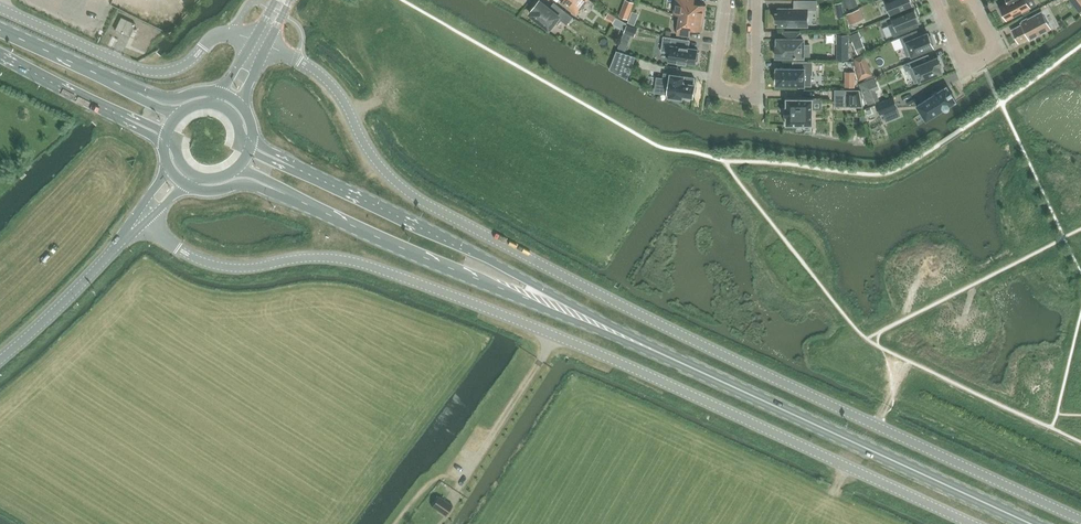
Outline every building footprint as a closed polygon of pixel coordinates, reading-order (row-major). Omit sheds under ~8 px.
[(531,14),(550,29),(559,17),(560,18),(565,11),(555,3),(550,8),(540,0),(533,9),(534,10),(531,14)] [(561,3),(576,15),(588,0),(564,0),(561,3)] [(625,0),(619,17),(628,20),(635,4),(625,0)] [(674,14),(705,18),(706,5),(695,4),(695,0),(676,0),(674,14)] [(817,10),(817,1),(795,0),(795,9),(778,9),(778,13),(776,13),(776,22),(778,22),(778,26),(808,27),(808,10),(817,10)] [(848,8),(849,10),(858,6),(855,0),(845,0),(848,8)] [(891,14),(914,5),(912,0),(885,0),(891,14)] [(1008,2),(1000,7),(1007,20),(1023,12),(1023,13),(1029,10),(1029,9),(1030,8),(1027,1),(1029,0),(1007,0),(1008,2)] [(920,21),(918,16),(920,15),(917,7),(892,18),(894,23),(889,25),(894,37),(919,27),(917,22),(920,21)] [(605,19),(613,22),(616,16),(607,12),(605,19)] [(1022,25),(1012,30),(1019,43),(1029,38),(1030,40),(1051,29),(1042,12),(1021,23),(1022,25)] [(852,13),(846,15),(850,26),(856,23),(852,13)] [(703,31),(705,18),(674,14),(680,15),(677,34),(690,36),(691,29),(703,31)] [(120,16),(114,29),(129,36),(135,23),(120,16)] [(658,23),(656,33),(666,35),(668,25),(658,23)] [(627,25),(624,32),(635,36),(638,29),(627,25)] [(784,39),(778,39),(778,47),(776,47),(776,57),(803,57),(804,40),(800,40),(800,32),(784,32),(784,39)] [(914,32),(900,37),(904,47),(908,56),(912,55),(912,56),(933,48),(932,46),(934,46),(933,44),(934,43),(931,35),(929,36),(929,34),(927,35),(927,33),(917,38),(914,32)] [(670,53),(669,61),(687,64),(687,63),(696,64),(696,61),(698,62),(699,52),(697,52),(698,49),(682,47),(683,39),(664,36),(662,52),(670,53)] [(895,50),(903,47),(900,37),(891,40),(895,50)] [(850,60),(850,45),(840,45),(840,61),(850,60)] [(864,46),(856,50),(858,55),(866,51),(864,46)] [(444,63),(448,56),(436,50),(432,57),(444,63)] [(636,57),(617,51),(611,70),(620,75),(624,62),(633,65),(636,57)] [(942,72),(940,66),(942,66),(938,57),(922,64),(919,58),(903,65),(906,71),(914,68),(920,82),(942,72)] [(793,61),(793,68),(776,68),(776,71),(776,82),(776,85),(805,85),(805,74),(813,74),(813,61),(793,61)] [(868,65),(856,70),(858,81),(872,75),(868,65)] [(658,78),(656,92),(669,94),(669,97),(682,99),(683,96),(693,97),(695,85),(694,85),(695,78),(664,73),(663,79),(658,78)] [(874,78),(859,84),(862,92),(877,86),(874,78)] [(957,101),(947,86),(917,106),(927,121),(957,101)] [(846,107),(863,107),(859,90),(846,90),(846,107)] [(877,95),(865,100),(868,106),(879,101),(877,95)] [(898,107),(894,97),(875,105),(880,115),(898,107)] [(786,116),(786,125),(813,125),(813,99),(787,98),(786,107),(785,107),(785,116),(786,116)] [(111,175),(114,182),(120,179),(116,172),(111,175)] [(521,204),(527,194),(521,190),(515,200),(521,204)] [(624,198),(617,212),(628,218),(635,204),(624,198)] [(582,236),(580,241),(590,245),(592,240),(582,236)] [(611,248),(614,242),(600,236),(598,242),(611,248)] [(446,516),(453,505),(439,495),(432,507),(446,516)]
